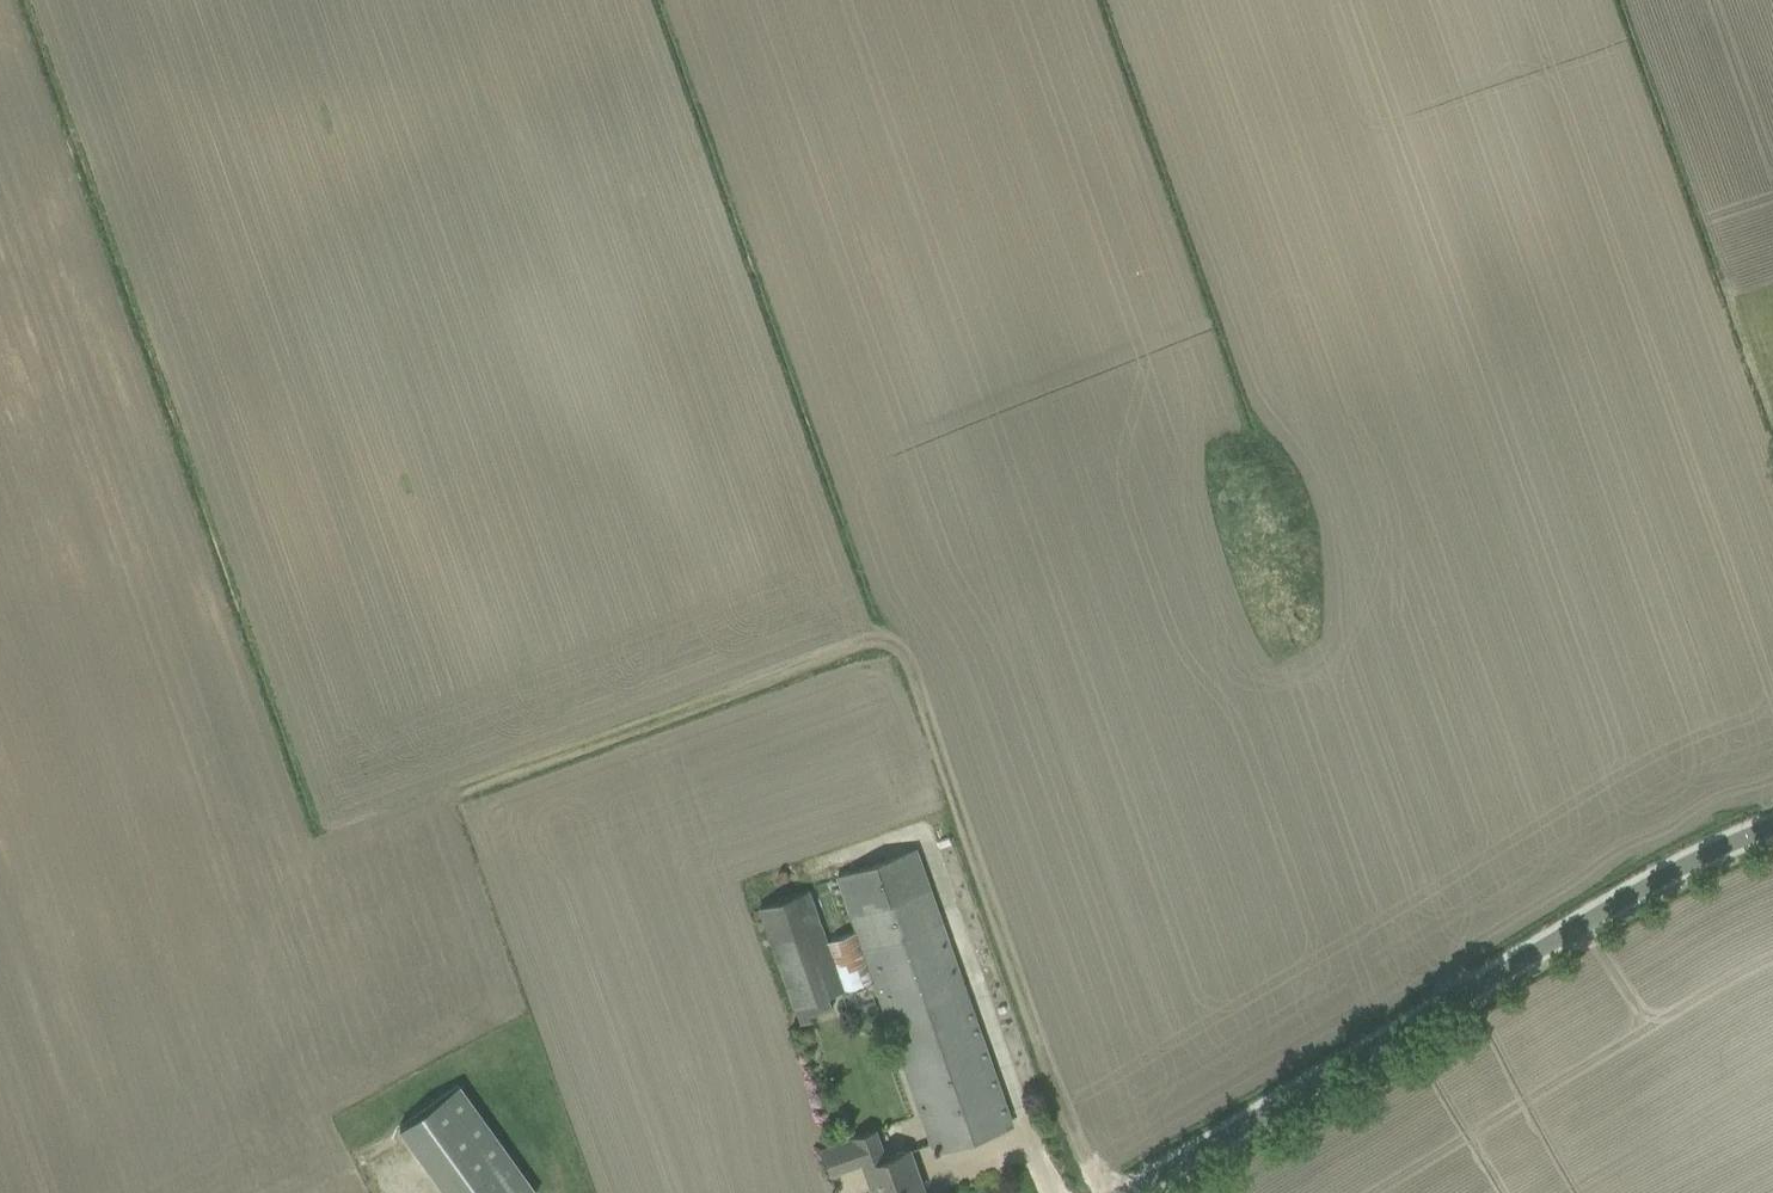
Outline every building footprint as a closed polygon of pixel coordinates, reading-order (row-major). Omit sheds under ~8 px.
[(856,930),(874,980),(934,1151),(1010,1124),(914,849),(837,876),(856,930)] [(759,908),(794,1005),(794,1006),(843,988),(825,941),(808,890),(759,908)] [(843,990),(874,980),(856,930),(825,941),(843,988),(843,990)] [(849,1007),(843,990),(843,988),(794,1006),(794,1005),(788,1007),(795,1026),(849,1007)] [(399,1128),(445,1192),(534,1192),(457,1086),(399,1128)] [(922,1189),(908,1149),(886,1157),(876,1128),(819,1147),(830,1176),(863,1163),(873,1192),(912,1192),(922,1189)]
